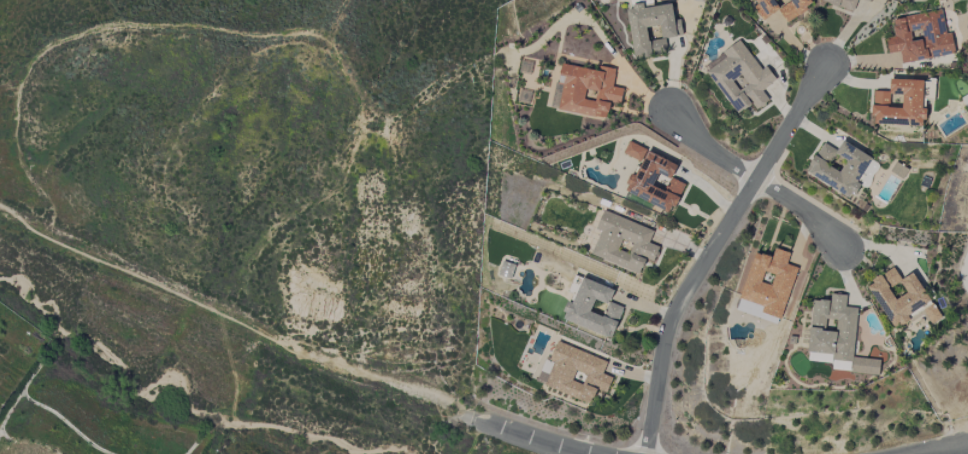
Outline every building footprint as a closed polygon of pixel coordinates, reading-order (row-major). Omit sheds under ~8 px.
[(785,21),(812,7),(808,0),(754,0),(756,5),(754,6),(762,20),(780,10),(785,21)] [(822,2),(853,12),(857,0),(823,0),(822,2)] [(682,36),(680,19),(674,20),(672,4),(644,8),(644,5),(627,7),(634,58),(667,54),(665,38),(682,36)] [(951,33),(946,33),(942,10),(892,18),(895,37),(886,39),(888,53),(900,51),(902,63),(955,54),(951,33)] [(761,70),(740,40),(722,52),(726,57),(706,71),(737,114),(752,104),(756,110),(769,101),(762,91),(777,80),(767,66),(761,70)] [(607,118),(610,103),(620,105),(623,88),(612,87),(616,69),(598,66),(598,70),(564,65),(557,110),(607,118)] [(873,124),(924,126),(925,109),(922,109),(923,80),(890,79),(890,91),(874,91),(873,124)] [(935,79),(924,79),(924,99),(934,99),(935,79)] [(646,150),(629,141),(623,153),(640,162),(646,150)] [(872,157),(843,141),(837,151),(823,143),(806,173),(851,199),(860,184),(858,183),(872,157)] [(624,191),(672,213),(685,184),(671,178),(677,165),(647,151),(636,175),(632,174),(624,191)] [(903,179),(908,169),(896,162),(890,171),(903,179)] [(591,256),(640,274),(646,259),(654,261),(659,247),(649,243),(654,230),(603,211),(596,229),(600,231),(591,256)] [(796,267),(787,264),(790,253),(774,248),(772,257),(753,252),(740,299),(763,305),(761,313),(782,319),(796,267)] [(514,264),(502,262),(499,276),(512,278),(514,264)] [(915,272),(901,280),(894,268),(868,283),(893,328),(924,311),(931,324),(941,319),(915,272)] [(612,337),(623,307),(610,302),(614,289),(582,278),(573,303),(569,302),(562,319),(612,337)] [(853,357),(858,307),(846,307),(847,295),(831,294),(830,301),(812,299),(808,352),(833,354),(832,370),(879,374),(880,360),(853,357)] [(592,403),(596,389),(607,393),(612,377),(603,374),(608,360),(555,343),(545,372),(549,373),(544,387),(592,403)]
